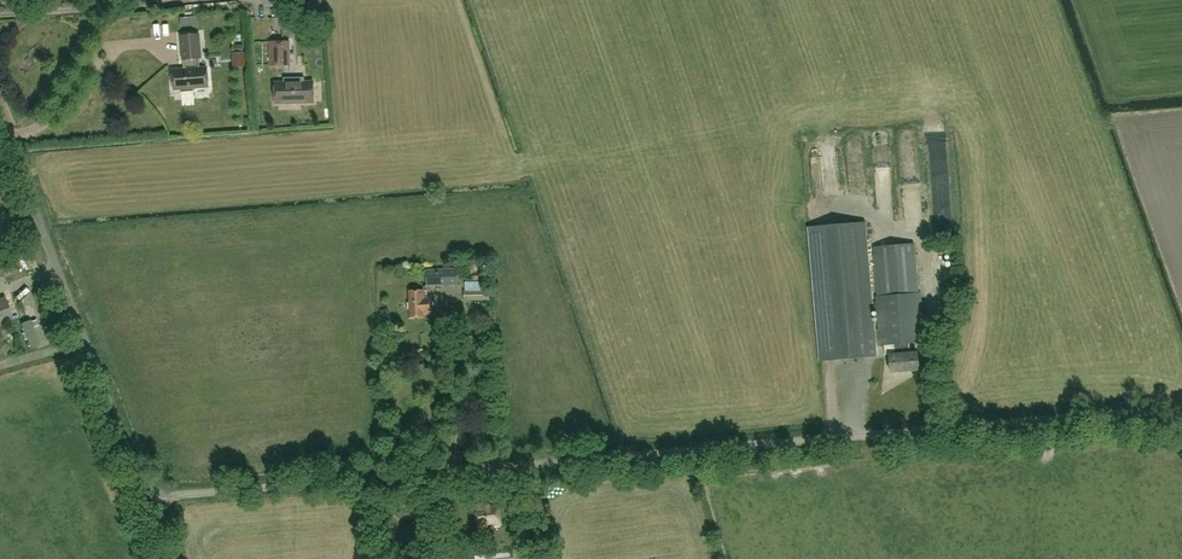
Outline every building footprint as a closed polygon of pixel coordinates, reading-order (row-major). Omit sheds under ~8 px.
[(326,16),(325,9),(311,10),(312,17),(326,16)] [(196,18),(182,19),(182,26),(196,25),(196,18)] [(186,69),(172,70),(173,90),(181,89),(181,92),(193,91),(193,88),(208,87),(207,68),(200,68),(199,59),(201,59),(199,35),(181,36),(183,60),(185,60),(186,69)] [(268,41),(269,66),(290,65),(289,41),(268,41)] [(233,45),(234,52),(244,52),(243,44),(233,45)] [(295,102),(294,77),(284,78),(284,82),(275,82),(276,103),(295,102)] [(305,77),(294,77),(295,102),(314,102),(313,81),(305,82),(305,77)] [(854,149),(855,183),(867,183),(866,149),(854,149)] [(904,175),(906,182),(924,175),(918,160),(909,163),(912,172),(904,175)] [(896,216),(896,186),(883,186),(882,216),(896,216)] [(873,329),(869,287),(863,224),(809,229),(822,362),(876,357),(875,345),(873,329)] [(426,287),(458,285),(457,268),(425,270),(426,287)] [(465,282),(465,291),(464,291),(464,301),(490,300),(489,290),(484,290),(484,282),(482,282),(482,276),(466,276),(466,282),(465,282)] [(409,318),(423,318),(423,315),(432,314),(432,299),(425,300),(424,290),(408,290),(409,318)] [(873,329),(875,345),(894,344),(909,342),(925,341),(921,293),(919,294),(877,298),(875,298),(878,329),(873,329)] [(12,319),(3,296),(0,297),(0,324),(12,319)] [(888,356),(889,373),(920,370),(918,353),(910,354),(909,342),(894,344),(895,355),(888,356)] [(522,498),(520,498),(519,498),(518,499),(517,499),(517,500),(516,501),(515,501),(515,503),(515,504),(515,505),(515,506),(515,507),(516,508),(517,508),(518,509),(519,510),(520,510),(521,510),(522,510),(523,510),(524,509),(525,509),(525,508),(526,507),(526,506),(527,505),(527,504),(527,503),(526,502),(526,501),(525,500),(524,499),(523,499),(522,498)] [(533,502),(535,518),(544,517),(542,501),(533,502)] [(486,503),(476,503),(478,530),(488,530),(488,524),(494,523),(494,525),(501,525),(499,506),(487,507),(486,503)]
